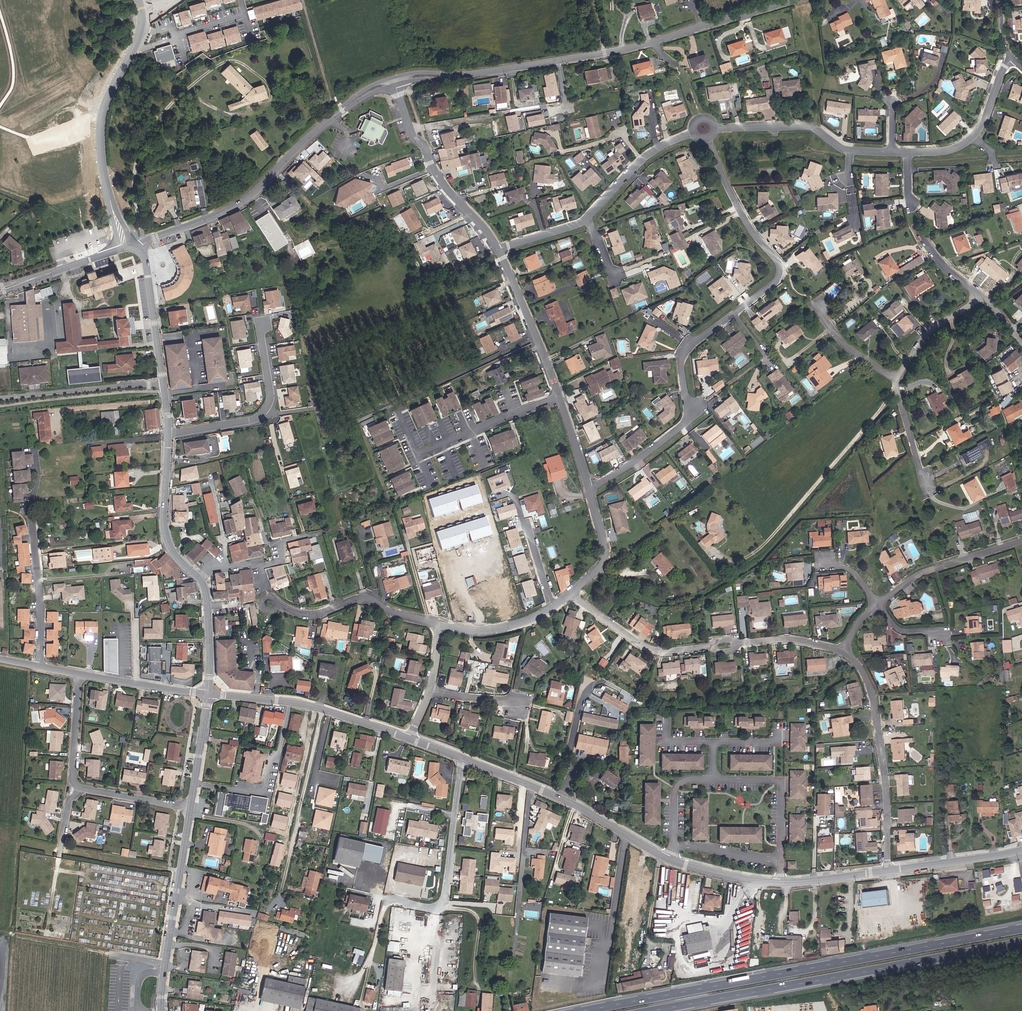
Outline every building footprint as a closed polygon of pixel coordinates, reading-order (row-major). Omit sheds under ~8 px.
[(254,7),(258,21),(303,9),(300,0),(280,0),(254,7)] [(867,2),(872,1),(880,19),(891,14),(889,10),(885,0),(866,0),(867,2)] [(962,10),(980,12),(981,0),(963,0),(962,10)] [(204,2),(190,6),(193,16),(207,12),(204,2)] [(651,3),(638,6),(641,22),(656,18),(651,3)] [(192,23),(188,10),(178,13),(182,26),(192,23)] [(853,24),(848,13),(839,17),(839,18),(834,20),(834,22),(830,24),(833,31),(837,29),(838,32),(844,29),(843,27),(853,24)] [(237,26),(223,30),(227,45),(242,41),(237,26)] [(782,28),(764,33),(768,44),(785,39),(782,28)] [(221,30),(208,34),(212,50),(226,46),(221,30)] [(210,48),(205,31),(188,36),(193,53),(210,48)] [(745,39),(728,45),(731,56),(749,51),(745,39)] [(172,44),(156,48),(157,51),(154,51),(157,61),(160,60),(161,63),(176,59),(172,44)] [(901,46),(882,52),(885,63),(893,60),(896,69),(906,66),(901,46)] [(986,55),(978,47),(970,55),(976,59),(975,72),(987,72),(986,55)] [(932,54),(924,52),(922,61),(937,66),(940,53),(939,53),(940,50),(934,48),(932,54)] [(706,54),(689,58),(692,69),(709,65),(706,54)] [(651,60),(632,64),(635,76),(655,72),(651,60)] [(869,62),(858,65),(863,77),(858,85),(867,91),(874,80),(872,70),(878,68),(876,60),(869,61),(869,62)] [(731,61),(719,64),(721,73),(733,70),(731,61)] [(253,87),(230,64),(222,73),(245,96),(241,100),(228,105),(230,110),(250,104),(252,102),(267,97),(263,84),(253,87)] [(606,67),(585,71),(587,83),(608,79),(606,67)] [(559,94),(554,72),(543,75),(546,87),(543,87),(545,97),(559,94)] [(956,80),(953,81),(957,89),(954,96),(966,101),(969,90),(976,86),(972,78),(965,81),(962,73),(955,76),(956,80)] [(782,76),(773,77),(775,92),(782,91),(783,96),(793,94),(792,91),(802,91),(800,78),(782,81),(782,76)] [(491,82),(474,85),(475,97),(493,94),(491,82)] [(729,83),(709,87),(710,101),(731,97),(729,83)] [(1014,83),(1008,98),(1017,100),(1018,102),(1021,103),(1021,86),(1014,83)] [(505,85),(494,86),(496,103),(507,102),(505,85)] [(533,88),(518,90),(521,101),(534,99),(533,88)] [(648,93),(641,94),(642,102),(632,116),(634,129),(640,128),(639,126),(645,124),(644,115),(650,106),(648,93)] [(446,96),(435,98),(438,114),(449,112),(446,96)] [(769,96),(746,99),(747,111),(771,108),(769,96)] [(851,104),(827,100),(825,111),(844,113),(844,112),(851,112),(851,104)] [(671,101),(662,104),(669,120),(677,116),(678,118),(688,115),(684,103),(673,107),(671,101)] [(926,115),(917,106),(905,118),(905,133),(904,133),(903,140),(912,141),(912,133),(915,133),(915,128),(922,121),(921,120),(926,115)] [(880,110),(858,109),(858,120),(876,121),(877,115),(879,115),(880,110)] [(382,116),(371,110),(369,114),(361,117),(360,119),(362,120),(358,130),(364,132),(361,136),(370,140),(368,144),(371,146),(376,144),(375,142),(376,139),(379,139),(380,143),(382,145),(387,133),(386,129),(383,129),(385,127),(382,126),(384,121),(382,116)] [(955,111),(938,126),(946,134),(961,118),(955,111)] [(544,113),(526,117),(528,127),(546,123),(544,113)] [(517,115),(506,117),(508,130),(520,128),(517,115)] [(597,115),(586,118),(590,138),(601,136),(597,115)] [(1016,119),(1005,115),(998,135),(1009,139),(1016,119)] [(257,130),(250,135),(261,150),(268,145),(257,130)] [(443,148),(438,150),(443,169),(460,165),(471,163),(472,168),(482,165),(480,152),(459,157),(453,137),(456,136),(455,131),(441,135),(444,145),(442,146),(443,148)] [(534,136),(533,136),(531,143),(538,144),(538,143),(543,143),(542,145),(550,154),(558,148),(550,137),(545,134),(535,132),(534,136)] [(626,150),(620,143),(616,146),(618,150),(608,158),(609,160),(602,164),(609,175),(623,163),(622,162),(626,158),(622,153),(626,150)] [(319,171),(331,158),(323,151),(318,155),(316,153),(308,160),(319,171)] [(585,157),(581,151),(574,157),(579,162),(585,157)] [(686,155),(677,159),(683,173),(680,174),(684,185),(699,178),(697,171),(695,171),(689,158),(687,158),(686,155)] [(410,168),(406,159),(384,167),(388,176),(410,168)] [(823,165),(810,161),(808,169),(805,168),(801,178),(809,180),(813,190),(824,185),(820,174),(823,165)] [(312,172),(302,162),(297,167),(295,165),(288,173),(293,177),(296,175),(303,181),(312,172)] [(551,166),(539,165),(538,174),(535,174),(534,181),(551,184),(552,174),(550,174),(551,166)] [(581,171),(571,179),(583,191),(592,184),(594,186),(602,179),(591,167),(583,174),(581,171)] [(946,169),(934,170),(934,181),(942,180),(947,185),(948,192),(958,192),(957,180),(960,178),(953,171),(949,174),(946,169)] [(652,179),(648,183),(655,188),(658,186),(663,192),(674,183),(667,177),(668,176),(663,171),(662,172),(661,170),(656,175),(658,176),(654,180),(652,179)] [(504,172),(489,176),(492,187),(507,183),(504,172)] [(992,173),(974,175),(975,184),(979,184),(981,187),(983,193),(994,192),(992,173)] [(999,178),(1002,193),(1009,192),(1009,187),(1021,184),(1021,173),(999,178)] [(888,174),(876,174),(876,196),(889,196),(888,174)] [(356,179),(339,188),(334,203),(346,208),(364,198),(369,204),(376,200),(372,193),(373,183),(356,179)] [(428,191),(423,179),(411,184),(416,196),(428,191)] [(187,186),(180,187),(184,209),(190,209),(189,207),(196,205),(194,186),(196,186),(195,181),(187,182),(187,186)] [(629,196),(625,201),(633,209),(649,194),(643,187),(640,190),(637,188),(633,193),(632,192),(628,195),(629,196)] [(521,188),(505,192),(508,204),(524,199),(521,188)] [(166,190),(156,193),(159,204),(155,213),(164,218),(171,205),(175,204),(172,196),(168,197),(166,190)] [(405,201),(399,190),(387,196),(393,207),(405,201)] [(769,192),(759,191),(757,205),(764,217),(767,215),(769,220),(779,214),(775,206),(772,207),(768,202),(769,192)] [(662,193),(658,198),(665,205),(669,200),(662,193)] [(829,197),(817,197),(818,211),(827,211),(827,209),(838,209),(838,193),(828,193),(829,197)] [(301,206),(294,194),(281,203),(281,204),(274,208),(280,219),(301,206)] [(561,196),(552,198),(557,212),(561,210),(565,209),(566,210),(576,207),(573,196),(562,199),(561,196)] [(544,205),(552,202),(550,197),(542,200),(544,205)] [(438,198),(424,205),(429,215),(443,209),(438,198)] [(940,207),(934,202),(930,208),(936,213),(937,228),(939,229),(946,228),(948,226),(947,216),(953,208),(945,201),(940,207)] [(1004,202),(993,204),(994,212),(1005,211),(1004,202)] [(422,225),(410,207),(399,214),(411,232),(422,225)] [(888,208),(875,209),(878,230),(891,228),(888,208)] [(1006,215),(1007,220),(1012,218),(1017,233),(1021,231),(1021,217),(1020,210),(1018,211),(1017,208),(1009,210),(1011,214),(1006,215)] [(681,209),(671,209),(670,218),(671,220),(676,230),(678,232),(681,230),(685,228),(683,225),(684,221),(681,215),(681,209)] [(240,210),(220,220),(224,229),(233,226),(237,235),(252,229),(240,210)] [(269,213),(256,221),(275,251),(288,243),(269,213)] [(535,224),(531,213),(514,218),(518,231),(523,230),(523,227),(535,224)] [(654,218),(644,223),(647,229),(645,247),(656,249),(658,227),(654,218)] [(208,224),(192,231),(191,234),(196,245),(205,243),(206,244),(215,241),(211,233),(208,224)] [(850,224),(832,233),(838,245),(842,243),(841,241),(855,234),(850,224)] [(776,229),(770,228),(770,237),(776,238),(784,247),(791,242),(791,244),(795,240),(792,236),(791,237),(788,234),(789,226),(777,225),(776,229)] [(463,226),(451,232),(457,245),(469,239),(463,226)] [(715,229),(702,237),(713,256),(722,250),(717,240),(721,238),(715,229)] [(219,230),(211,233),(215,241),(218,256),(226,254),(226,251),(239,247),(236,236),(230,238),(228,232),(220,233),(219,230)] [(617,230),(608,233),(613,246),(611,247),(615,255),(626,250),(617,230)] [(678,232),(670,235),(677,250),(680,249),(681,250),(689,247),(684,236),(690,233),(688,231),(683,233),(681,230),(678,232)] [(974,235),(977,243),(983,241),(980,233),(974,235)] [(965,234),(953,237),(958,253),(970,248),(965,234)] [(22,246),(9,235),(2,243),(12,251),(12,264),(23,264),(22,246)] [(422,239),(415,242),(421,257),(429,254),(435,269),(447,263),(442,253),(441,254),(436,243),(425,247),(422,239)] [(477,254),(471,242),(459,247),(464,260),(477,254)] [(182,279),(160,287),(164,299),(198,287),(182,244),(171,249),(182,279)] [(804,252),(803,250),(796,256),(800,262),(802,260),(808,268),(811,268),(814,272),(823,265),(809,248),(804,252)] [(569,249),(560,253),(564,262),(571,259),(573,257),(569,249)] [(536,253),(524,258),(530,271),(542,265),(536,253)] [(899,270),(889,255),(878,263),(887,277),(899,270)] [(1008,275),(987,256),(979,266),(1001,284),(1008,275)] [(218,257),(208,260),(210,268),(221,265),(218,257)] [(856,259),(838,269),(845,279),(855,273),(856,276),(859,274),(860,275),(865,272),(856,259)] [(750,263),(739,261),(738,268),(734,268),(733,277),(737,277),(743,286),(752,279),(749,273),(751,267),(750,263)] [(664,266),(648,272),(652,283),(663,279),(666,280),(670,289),(682,285),(676,271),(664,266)] [(588,270),(574,275),(579,286),(591,281),(588,270)] [(101,291),(118,285),(117,281),(121,279),(119,274),(115,275),(114,271),(97,277),(94,271),(87,273),(88,278),(83,280),(84,282),(82,284),(81,286),(80,286),(80,289),(81,290),(82,292),(83,293),(84,294),(87,295),(88,297),(93,295),(95,300),(103,298),(101,291)] [(918,278),(905,286),(911,298),(934,285),(927,273),(925,274),(923,271),(917,275),(918,278)] [(546,275),(533,280),(540,297),(557,290),(553,278),(549,280),(546,275)] [(722,277),(708,287),(715,297),(714,298),(718,304),(724,299),(723,298),(733,290),(722,277)] [(630,287),(621,290),(627,305),(648,297),(643,282),(635,285),(634,284),(630,285),(630,287)] [(11,305),(13,341),(44,340),(42,305),(36,304),(36,299),(53,295),(50,287),(34,291),(34,289),(26,292),(26,304),(11,305)] [(616,287),(610,289),(613,299),(620,296),(616,287)] [(486,306),(501,300),(497,288),(482,294),(486,306)] [(279,289),(265,292),(266,300),(262,300),(264,310),(282,307),(279,289)] [(248,294),(230,297),(232,307),(241,306),(242,310),(250,309),(248,294)] [(783,306),(777,299),(774,302),(773,301),(759,312),(764,317),(767,321),(780,310),(779,309),(783,306)] [(891,306),(882,312),(888,319),(904,307),(897,299),(890,305),(891,306)] [(575,320),(566,323),(557,301),(545,305),(552,321),(554,320),(557,327),(561,336),(577,330),(575,325),(577,325),(575,320)] [(690,304),(679,301),(673,321),(684,324),(690,304)] [(82,339),(79,312),(75,312),(74,302),(63,303),(66,341),(57,342),(58,353),(98,349),(97,341),(97,338),(82,339)] [(491,313),(496,324),(513,317),(507,306),(491,313)] [(125,307),(115,308),(116,316),(117,318),(116,318),(117,336),(119,336),(119,339),(120,346),(129,345),(128,335),(130,335),(129,331),(130,331),(129,321),(128,321),(127,317),(126,317),(125,307)] [(662,312),(656,307),(652,312),(658,317),(662,312)] [(116,316),(115,308),(93,311),(94,318),(116,316)] [(185,309),(168,311),(171,328),(179,327),(178,322),(187,321),(185,309)] [(83,312),(83,319),(94,318),(93,311),(83,312)] [(277,328),(283,339),(292,334),(289,327),(291,319),(280,316),(277,328)] [(761,320),(758,316),(751,321),(759,331),(768,324),(767,321),(764,317),(761,320)] [(907,316),(892,329),(898,336),(899,337),(914,325),(913,324),(915,322),(911,316),(907,316)] [(244,319),(230,321),(232,340),(246,338),(244,319)] [(879,330),(871,320),(854,333),(861,341),(870,334),(872,335),(879,330)] [(503,326),(510,342),(522,337),(520,332),(518,333),(513,322),(503,326)] [(803,332),(796,323),(785,331),(783,328),(776,333),(785,344),(789,341),(790,342),(803,332)] [(654,330),(643,325),(634,344),(648,351),(651,343),(648,341),(654,330)] [(748,343),(739,332),(721,345),(732,358),(741,351),(739,349),(748,343)] [(490,333),(479,337),(485,353),(496,349),(490,333)] [(613,356),(605,334),(595,338),(597,343),(589,347),(594,361),(603,358),(604,360),(613,356)] [(220,336),(201,339),(207,384),(226,381),(220,336)] [(997,339),(987,337),(986,345),(977,351),(983,359),(996,350),(997,339)] [(119,339),(97,341),(98,349),(120,346),(119,339)] [(185,342),(164,345),(170,389),(191,386),(185,342)] [(296,359),(294,344),(276,347),(279,362),(296,359)] [(237,351),(240,369),(252,367),(249,349),(237,351)] [(1002,362),(1009,371),(1018,365),(1019,366),(1021,364),(1021,357),(1016,350),(1002,362)] [(133,353),(116,355),(117,363),(107,364),(108,373),(135,370),(133,353)] [(565,361),(572,375),(586,368),(579,354),(565,361)] [(822,358),(819,354),(813,358),(817,362),(806,370),(809,375),(806,377),(817,391),(833,379),(827,371),(832,367),(825,356),(822,358)] [(618,357),(610,361),(616,375),(623,372),(618,357)] [(717,359),(696,361),(697,376),(710,375),(710,372),(718,372),(717,359)] [(665,360),(640,364),(641,373),(650,372),(651,385),(665,384),(663,370),(667,370),(665,360)] [(295,364),(279,366),(281,384),(297,382),(295,364)] [(47,365),(19,368),(20,384),(28,384),(29,385),(40,385),(40,383),(48,382),(47,365)] [(100,366),(67,370),(69,385),(101,381),(100,366)] [(500,366),(487,372),(489,378),(493,377),(498,386),(508,381),(500,366)] [(592,374),(585,378),(588,384),(588,387),(592,397),(601,393),(599,388),(611,383),(605,369),(593,375),(592,374)] [(794,390),(778,369),(767,377),(781,393),(777,396),(783,403),(789,400),(786,396),(794,390)] [(957,376),(949,381),(955,392),(975,383),(967,370),(957,375),(957,376)] [(537,376),(520,382),(523,389),(526,388),(528,393),(525,394),(528,401),(544,394),(542,388),(539,389),(536,384),(540,383),(537,376)] [(1004,384),(1008,381),(1004,376),(1000,378),(1001,379),(998,382),(1001,387),(1004,385),(1004,384)] [(242,385),(245,401),(255,399),(254,393),(261,391),(259,381),(242,385)] [(720,381),(712,387),(716,392),(724,386),(720,381)] [(300,395),(298,385),(287,387),(288,395),(284,396),(286,406),(296,405),(295,396),(300,395)] [(755,394),(748,393),(747,402),(748,402),(748,410),(759,412),(760,405),(759,402),(764,399),(765,400),(768,397),(761,387),(757,391),(757,393),(755,394)] [(1016,393),(1011,389),(1007,393),(1012,397),(1016,393)] [(442,396),(435,399),(443,415),(449,412),(448,410),(453,407),(455,410),(461,408),(453,390),(446,394),(448,397),(443,399),(442,396)] [(471,393),(474,399),(480,395),(477,390),(471,393)] [(942,390),(927,397),(936,415),(946,410),(943,403),(947,401),(942,390)] [(592,412),(588,403),(582,405),(579,398),(580,398),(578,393),(571,396),(573,400),(570,402),(576,413),(577,412),(580,418),(592,412)] [(236,394),(222,395),(223,409),(237,408),(236,394)] [(675,406),(667,395),(659,402),(664,409),(664,412),(658,417),(664,425),(674,417),(675,406)] [(214,396),(203,397),(205,415),(216,414),(214,396)] [(480,401),(473,405),(480,420),(487,417),(486,415),(490,413),(492,415),(499,413),(491,396),(484,400),(486,403),(481,404),(480,401)] [(739,407),(731,397),(714,410),(721,419),(731,411),(732,413),(737,413),(739,407)] [(194,399),(182,400),(185,418),(197,416),(194,399)] [(435,416),(428,400),(410,408),(417,424),(425,421),(424,418),(426,418),(427,420),(435,416)] [(1002,409),(1007,424),(1015,420),(1014,418),(1021,414),(1021,403),(1021,401),(1010,408),(1009,406),(1002,409)] [(548,405),(540,409),(542,413),(551,410),(548,405)] [(991,414),(998,411),(1000,410),(997,405),(988,409),(991,414)] [(157,409),(144,410),(147,430),(160,429),(157,409)] [(101,424),(119,424),(118,411),(101,411),(101,424)] [(49,412),(34,414),(34,421),(38,420),(40,442),(52,442),(49,412)] [(386,429),(385,427),(387,426),(384,418),(368,425),(375,443),(392,436),(388,427),(386,429)] [(295,441),(289,421),(279,424),(284,444),(295,441)] [(601,438),(593,421),(582,426),(590,442),(601,438)] [(957,423),(946,428),(955,445),(972,435),(969,431),(963,434),(957,423)] [(716,425),(702,436),(710,446),(723,435),(716,425)] [(512,429),(489,438),(495,455),(518,447),(512,429)] [(648,438),(640,429),(622,443),(629,453),(648,438)] [(893,435),(881,438),(886,458),(898,454),(893,435)] [(207,439),(183,442),(186,456),(209,453),(207,439)] [(402,464),(400,460),(401,459),(395,446),(394,446),(393,442),(377,449),(387,471),(402,464)] [(595,452),(609,446),(607,443),(594,449),(595,452)] [(125,444),(108,445),(109,451),(115,451),(117,466),(130,464),(128,449),(126,449),(125,444)] [(621,457),(613,445),(598,453),(604,464),(614,459),(615,460),(621,457)] [(690,445),(678,454),(683,463),(696,453),(690,445)] [(102,446),(91,447),(92,458),(103,457),(102,446)] [(979,446),(961,455),(966,464),(984,455),(979,446)] [(712,464),(717,460),(709,449),(704,453),(712,464)] [(24,452),(12,453),(15,485),(12,486),(14,503),(24,502),(23,495),(28,494),(26,482),(31,483),(30,470),(27,470),(26,466),(35,465),(33,454),(25,455),(24,452)] [(567,478),(559,455),(545,460),(550,474),(546,474),(548,483),(567,478)] [(197,466),(179,468),(180,480),(198,478),(197,466)] [(673,475),(666,466),(653,475),(659,484),(673,475)] [(299,467),(285,471),(291,489),(300,486),(298,477),(302,476),(299,467)] [(128,471),(114,473),(116,488),(130,487),(128,471)] [(412,487),(404,471),(389,478),(396,494),(412,487)] [(487,479),(493,494),(512,487),(506,472),(487,479)] [(1013,472),(1002,478),(1008,488),(1016,484),(1013,479),(1015,478),(1013,472)] [(239,475),(228,480),(236,497),(247,492),(239,475)] [(78,476),(69,476),(69,485),(78,485),(78,476)] [(652,489),(645,478),(640,481),(641,482),(628,492),(635,501),(652,489)] [(976,478),(964,484),(973,502),(985,496),(976,478)] [(199,484),(191,485),(194,496),(202,494),(199,484)] [(477,484),(430,500),(435,518),(483,502),(477,484)] [(539,494),(523,499),(528,513),(537,510),(538,515),(545,513),(539,494)] [(126,495),(114,496),(115,513),(134,512),(133,503),(127,503),(126,495)] [(185,496),(174,496),(174,511),(189,511),(188,506),(184,506),(185,496)] [(232,519),(223,521),(226,536),(244,530),(246,542),(245,542),(249,559),(265,555),(261,539),(260,539),(256,517),(245,519),(242,500),(230,507),(232,519)] [(313,501),(298,505),(301,515),(317,511),(313,501)] [(625,501),(608,506),(616,535),(630,532),(625,513),(628,512),(625,501)] [(495,509),(499,521),(518,515),(514,503),(495,509)] [(997,507),(1003,528),(1013,525),(1012,522),(1021,519),(1021,509),(1012,512),(1011,511),(1009,511),(1007,504),(997,507)] [(215,508),(207,510),(210,525),(219,523),(215,508)] [(979,510),(965,514),(967,521),(981,517),(979,510)] [(720,516),(712,512),(707,524),(708,532),(709,534),(701,541),(707,548),(716,542),(717,544),(725,538),(724,536),(718,528),(717,525),(720,516)] [(187,513),(175,513),(173,522),(187,523),(187,513)] [(411,516),(402,518),(407,535),(426,530),(422,518),(413,520),(411,516)] [(132,529),(131,520),(115,521),(114,517),(108,518),(109,523),(112,522),(113,531),(110,531),(110,539),(126,538),(125,530),(132,529)] [(486,517),(438,532),(444,550),(492,535),(486,517)] [(963,520),(955,523),(960,540),(981,533),(978,522),(964,526),(963,520)] [(286,521),(271,524),(273,538),(292,534),(291,526),(287,527),(286,521)] [(390,522),(373,526),(377,545),(380,544),(381,548),(391,546),(388,538),(392,533),(394,532),(390,522)] [(17,574),(21,574),(21,584),(31,584),(31,574),(26,574),(25,567),(31,566),(29,543),(22,543),(21,536),(27,535),(25,525),(16,528),(18,537),(15,537),(19,554),(19,567),(17,567),(17,574)] [(522,546),(517,528),(505,532),(511,550),(522,546)] [(818,532),(809,532),(810,537),(813,537),(813,547),(831,547),(830,528),(824,529),(824,536),(818,536),(818,532)] [(868,531),(848,532),(849,544),(869,543),(868,531)] [(201,546),(197,543),(187,555),(196,564),(208,552),(215,558),(222,552),(207,539),(201,546)] [(309,539),(289,543),(290,554),(292,554),(293,563),(308,560),(307,552),(312,551),(309,539)] [(348,540),(336,543),(342,562),(354,559),(348,540)] [(245,542),(229,546),(233,563),(249,559),(245,542)] [(149,544),(126,545),(128,557),(150,555),(149,544)] [(113,547),(93,549),(94,560),(114,559),(113,547)] [(910,565),(902,550),(897,553),(898,555),(884,563),(892,575),(910,565)] [(65,552),(49,554),(51,568),(66,567),(65,552)] [(675,568),(661,552),(653,560),(659,567),(658,568),(665,576),(675,568)] [(177,564),(166,554),(158,561),(156,559),(135,561),(136,565),(149,564),(155,571),(159,570),(165,576),(177,564)] [(531,572),(525,554),(514,557),(519,576),(531,572)] [(804,562),(785,564),(785,573),(787,574),(788,581),(792,581),(793,586),(805,585),(802,567),(805,567),(804,562)] [(978,570),(973,572),(978,585),(991,581),(990,578),(1003,574),(1000,563),(990,566),(989,563),(977,568),(978,570)] [(282,565),(273,567),(274,573),(272,573),(277,585),(289,581),(282,565)] [(566,569),(555,572),(561,593),(568,588),(566,582),(570,581),(569,577),(575,575),(572,565),(566,567),(566,569)] [(387,576),(386,567),(378,568),(379,576),(387,576)] [(241,574),(230,575),(232,591),(228,592),(228,599),(239,598),(240,602),(256,600),(251,570),(240,571),(241,574)] [(223,573),(215,574),(218,592),(213,593),(214,600),(228,599),(226,591),(223,573)] [(320,573),(307,577),(311,590),(313,590),(316,600),(327,597),(320,573)] [(829,577),(819,577),(820,588),(824,588),(825,592),(832,592),(833,588),(841,587),(841,588),(847,588),(846,576),(839,576),(839,575),(829,576),(829,577)] [(396,577),(383,581),(387,593),(410,587),(409,584),(413,582),(412,577),(408,578),(407,576),(396,579),(396,577)] [(159,600),(158,577),(142,578),(143,588),(148,587),(149,601),(159,600)] [(120,580),(110,581),(111,593),(122,601),(132,600),(131,590),(124,591),(121,588),(120,580)] [(538,596),(533,580),(521,584),(526,599),(538,596)] [(432,586),(423,587),(426,600),(443,595),(440,584),(439,584),(438,581),(431,583),(432,586)] [(198,593),(195,582),(183,583),(181,584),(182,588),(185,588),(186,595),(198,593)] [(62,592),(63,602),(85,600),(84,586),(66,588),(66,584),(54,585),(55,593),(62,592)] [(182,588),(176,589),(178,601),(188,601),(186,595),(185,588),(182,588)] [(748,596),(736,597),(738,609),(749,607),(749,613),(755,613),(756,618),(772,616),(770,602),(759,603),(758,599),(749,600),(748,596)] [(903,608),(894,610),(897,617),(904,618),(922,614),(925,611),(924,603),(920,602),(914,603),(914,600),(910,601),(910,599),(901,601),(903,608)] [(254,602),(248,604),(252,625),(258,624),(254,602)] [(168,603),(160,605),(162,613),(170,611),(168,603)] [(1006,612),(1009,623),(1019,620),(1021,628),(1021,607),(1006,612)] [(29,610),(18,610),(18,622),(21,623),(21,630),(24,630),(24,640),(21,640),(21,643),(25,644),(23,653),(33,655),(34,645),(28,644),(28,640),(36,640),(35,630),(29,629),(29,610)] [(577,613),(569,610),(564,626),(567,628),(565,635),(575,638),(580,621),(576,619),(577,613)] [(47,657),(58,658),(58,645),(61,645),(62,641),(58,640),(58,631),(61,631),(62,623),(58,622),(59,612),(47,612),(48,623),(53,623),(54,630),(47,630),(47,641),(53,641),(53,644),(47,644),(47,657)] [(806,614),(783,616),(785,627),(807,625),(806,614)] [(838,614),(815,617),(817,627),(826,626),(826,628),(839,627),(838,614)] [(188,616),(176,615),(176,621),(172,621),(171,630),(188,629),(188,616)] [(654,626),(637,615),(629,626),(647,637),(654,626)] [(734,615),(712,617),(713,627),(735,625),(734,615)] [(224,616),(214,617),(215,635),(226,635),(224,616)] [(981,616),(970,617),(970,629),(966,629),(967,634),(984,632),(984,624),(981,624),(981,616)] [(163,639),(163,621),(153,621),(153,629),(144,629),(144,639),(163,639)] [(328,624),(324,623),(321,638),(332,640),(332,636),(347,639),(349,626),(342,625),(342,624),(329,621),(328,624)] [(376,623),(362,621),(361,625),(359,625),(358,631),(354,630),(351,642),(358,643),(359,638),(368,639),(368,637),(372,639),(376,623)] [(93,622),(76,622),(77,634),(85,635),(84,640),(93,640),(93,622)] [(690,624),(666,627),(668,639),(680,637),(680,635),(692,634),(690,624)] [(595,625),(588,629),(590,633),(587,636),(592,643),(590,644),(594,650),(604,642),(598,633),(600,631),(595,625)] [(309,628),(297,627),(296,642),(307,644),(306,647),(311,648),(311,640),(308,639),(309,628)] [(425,636),(408,632),(406,639),(411,641),(408,651),(427,654),(428,646),(423,645),(425,636)] [(875,633),(866,633),(867,650),(875,649),(875,652),(885,652),(885,646),(889,646),(888,636),(879,636),(880,641),(876,641),(875,633)] [(273,640),(267,635),(263,638),(264,652),(272,652),(271,643),(273,640)] [(396,639),(388,638),(387,647),(394,648),(396,639)] [(117,640),(103,640),(104,672),(118,675),(117,640)] [(235,640),(216,641),(217,675),(230,689),(254,692),(255,673),(238,671),(236,668),(235,640)] [(1013,640),(1005,641),(1006,653),(1014,652),(1013,640)] [(188,643),(177,642),(176,660),(187,661),(188,643)] [(509,646),(497,643),(493,665),(499,666),(499,662),(505,664),(509,646)] [(986,643),(973,643),(975,659),(987,659),(986,643)] [(162,647),(147,646),(146,660),(148,660),(147,673),(160,674),(162,647)] [(471,653),(461,651),(460,658),(470,660),(471,653)] [(797,651),(777,652),(778,664),(797,663),(797,651)] [(754,652),(749,652),(750,666),(768,664),(767,653),(754,654),(754,652)] [(637,659),(630,654),(625,662),(623,661),(619,667),(628,673),(631,669),(640,675),(648,665),(638,658),(637,659)] [(934,654),(917,654),(917,666),(934,665),(934,654)] [(288,655),(270,656),(271,668),(279,667),(279,672),(293,671),(292,656),(288,656),(288,655)] [(535,660),(532,658),(522,670),(529,675),(530,673),(538,678),(548,665),(540,659),(535,660)] [(609,662),(603,658),(599,664),(605,668),(609,662)] [(699,658),(684,660),(686,671),(694,671),(694,675),(701,674),(699,658)] [(825,658),(807,659),(807,671),(827,670),(825,658)] [(421,663),(410,660),(405,679),(417,682),(421,663)] [(726,661),(714,662),(715,675),(737,673),(736,661),(725,663),(726,661)] [(662,668),(659,669),(659,677),(664,677),(663,675),(681,674),(679,662),(663,664),(662,668)] [(337,666),(321,663),(319,675),(330,677),(330,679),(335,679),(337,666)] [(368,663),(353,670),(347,688),(355,690),(360,676),(372,671),(368,663)] [(183,669),(171,668),(171,674),(174,674),(174,677),(184,680),(193,676),(194,666),(184,665),(183,669)] [(908,675),(903,665),(888,672),(888,683),(890,682),(893,689),(905,684),(906,681),(904,677),(908,675)] [(949,667),(943,667),(943,678),(952,679),(952,676),(961,677),(962,666),(949,666),(949,667)] [(457,669),(451,668),(449,684),(460,687),(463,673),(457,672),(457,669)] [(496,671),(487,669),(486,673),(484,673),(483,683),(496,687),(497,682),(507,685),(509,675),(496,673),(496,671)] [(1009,682),(1010,670),(1002,670),(1001,681),(1009,682)] [(311,682),(297,680),(295,690),(310,692),(311,682)] [(562,683),(551,681),(548,698),(559,701),(562,683)] [(858,682),(846,685),(852,706),(863,704),(858,682)] [(66,685),(50,683),(49,700),(65,702),(66,685)] [(406,690),(394,688),(391,706),(411,711),(412,702),(404,701),(406,690)] [(103,692),(92,690),(90,700),(97,701),(97,708),(106,710),(108,691),(104,690),(103,692)] [(123,693),(117,692),(115,706),(133,710),(135,697),(123,695),(123,693)] [(629,707),(606,693),(602,700),(626,713),(629,707)] [(143,701),(138,700),(136,713),(140,714),(142,710),(157,713),(159,701),(143,699),(143,701)] [(905,719),(906,719),(905,701),(894,701),(894,714),(896,714),(896,720),(905,719)] [(257,704),(242,702),(237,721),(254,724),(257,704)] [(437,709),(433,708),(431,717),(441,719),(442,722),(447,723),(450,708),(438,705),(437,709)] [(55,708),(46,710),(46,714),(44,714),(46,724),(54,723),(60,728),(66,720),(57,713),(55,708)] [(471,712),(460,709),(458,717),(462,718),(461,723),(477,726),(479,715),(471,713),(471,712)] [(285,715),(265,711),(263,724),(283,728),(285,715)] [(553,713),(543,711),(538,730),(549,732),(553,713)] [(574,713),(568,711),(565,722),(572,723),(574,713)] [(302,716),(292,713),(289,729),(299,732),(302,716)] [(619,720),(584,713),(582,722),(618,730),(619,720)] [(854,723),(852,715),(831,719),(834,737),(850,736),(848,724),(854,723)] [(707,722),(707,721),(698,721),(698,723),(690,723),(690,721),(681,721),(681,722),(681,729),(681,730),(686,730),(690,730),(690,732),(698,732),(698,730),(702,730),(707,730),(707,729),(707,722)] [(757,722),(757,721),(748,721),(748,723),(741,723),(741,721),(732,721),(732,722),(732,729),(732,730),(737,730),(741,730),(741,732),(749,732),(749,730),(753,730),(757,730),(757,722)] [(504,727),(494,726),(492,738),(508,740),(508,738),(514,739),(516,728),(504,726),(504,727)] [(267,729),(255,727),(254,734),(266,736),(267,729)] [(642,728),(642,727),(637,727),(637,734),(634,734),(634,740),(637,740),(637,754),(634,754),(634,760),(637,760),(637,767),(642,767),(642,765),(648,765),(648,747),(643,747),(642,742),(648,741),(649,729),(642,728)] [(800,750),(800,733),(798,733),(798,727),(788,727),(788,733),(785,732),(785,737),(784,737),(784,745),(785,745),(785,750),(787,750),(787,755),(798,755),(798,750),(800,750)] [(99,730),(90,734),(94,744),(92,753),(103,755),(105,742),(99,730)] [(63,732),(51,731),(49,750),(62,752),(63,732)] [(346,734),(334,731),(330,748),(344,750),(346,734)] [(360,740),(356,739),(355,747),(370,751),(372,744),(374,745),(375,737),(361,735),(360,740)] [(609,741),(579,735),(576,749),(586,751),(586,754),(597,756),(597,753),(607,755),(609,741)] [(915,738),(893,740),(894,752),(895,753),(896,760),(907,760),(906,743),(915,743),(915,738)] [(229,745),(223,744),(220,764),(233,767),(235,749),(238,749),(238,741),(230,740),(229,745)] [(629,741),(620,741),(620,766),(630,766),(629,741)] [(181,745),(169,742),(167,760),(181,763),(181,758),(179,757),(181,745)] [(815,743),(815,752),(824,752),(824,743),(815,743)] [(303,748),(288,745),(284,758),(300,762),(303,748)] [(856,746),(831,748),(832,758),(841,757),(841,765),(853,764),(853,755),(855,755),(855,752),(857,752),(856,746)] [(251,753),(245,751),(243,757),(245,758),(242,773),(240,772),(239,778),(246,780),(246,783),(252,784),(253,781),(257,782),(261,780),(262,777),(260,776),(263,761),(265,761),(266,757),(263,756),(264,755),(259,754),(259,752),(252,751),(251,753)] [(361,754),(354,753),(352,764),(359,766),(361,754)] [(540,754),(530,753),(528,765),(545,767),(546,754),(540,753),(540,754)] [(326,756),(325,766),(334,766),(334,757),(326,756)] [(100,760),(87,759),(86,766),(88,766),(88,776),(99,777),(100,760)] [(410,764),(389,759),(387,771),(408,775),(410,764)] [(697,770),(697,765),(695,765),(695,759),(682,759),(682,765),(677,765),(677,759),(659,759),(659,765),(657,765),(657,770),(664,770),(664,773),(670,773),(670,770),(684,770),(684,773),(690,773),(690,770),(697,770)] [(765,771),(765,766),(764,766),(764,759),(751,759),(751,765),(745,765),(745,759),(727,759),(727,766),(725,766),(725,771),(732,771),(732,773),(738,773),(738,771),(752,771),(752,774),(758,773),(758,771),(765,771)] [(64,762),(51,761),(50,779),(61,779),(62,767),(64,767),(64,762)] [(440,763),(430,762),(428,779),(435,788),(436,796),(447,797),(448,785),(446,784),(446,783),(439,773),(440,763)] [(869,767),(856,768),(857,775),(854,775),(855,782),(871,781),(869,767)] [(178,771),(165,768),(162,784),(175,786),(176,775),(177,775),(178,771)] [(143,772),(124,769),(123,781),(142,785),(143,772)] [(622,780),(606,770),(600,780),(613,790),(622,780)] [(593,777),(598,779),(601,774),(596,771),(593,777)] [(297,776),(284,773),(281,785),(294,788),(297,776)] [(799,797),(799,780),(798,780),(798,774),(788,774),(788,779),(785,779),(785,784),(784,784),(784,792),(785,792),(785,797),(787,797),(787,802),(797,802),(797,797),(799,797)] [(910,774),(897,775),(897,779),(899,779),(900,796),(912,796),(910,774)] [(368,786),(349,783),(346,794),(365,797),(368,786)] [(378,783),(375,796),(383,797),(385,785),(378,783)] [(872,785),(859,786),(861,806),(874,805),(872,785)] [(336,791),(320,787),(316,803),(332,807),(336,791)] [(647,790),(647,788),(642,788),(642,795),(640,795),(640,801),(642,801),(642,815),(640,815),(640,821),(642,821),(642,828),(647,828),(647,826),(654,826),(654,808),(648,808),(648,803),(654,803),(654,790),(647,790)] [(58,792),(48,791),(44,811),(46,811),(54,813),(58,792)] [(252,797),(218,792),(214,816),(248,821),(249,810),(263,812),(261,823),(264,823),(267,823),(268,813),(266,813),(268,799),(252,797)] [(293,795),(280,792),(277,805),(290,807),(293,795)] [(512,795),(497,794),(496,810),(504,810),(504,808),(511,808),(512,795)] [(98,801),(87,799),(85,812),(82,812),(82,818),(95,820),(98,801)] [(546,805),(537,800),(535,806),(542,809),(538,817),(539,817),(534,829),(544,834),(549,824),(557,827),(562,817),(545,809),(546,805)] [(985,800),(980,800),(980,813),(985,813),(985,816),(996,816),(996,813),(1000,813),(1000,802),(985,802),(985,800)] [(961,801),(951,802),(953,823),(970,822),(969,814),(963,815),(961,801)] [(690,843),(695,843),(695,841),(702,841),(702,828),(696,828),(696,823),(702,823),(702,805),(695,805),(695,803),(690,803),(690,810),(687,810),(688,816),(690,816),(690,830),(687,830),(687,836),(690,836),(690,843)] [(113,805),(109,820),(109,823),(122,826),(122,821),(131,823),(133,810),(125,809),(126,807),(113,805)] [(390,810),(378,807),(373,832),(385,835),(390,810)] [(916,809),(900,810),(902,822),(915,822),(914,814),(917,814),(916,809)] [(46,811),(37,810),(37,814),(33,814),(31,823),(39,825),(47,835),(55,829),(46,815),(46,811)] [(333,814),(316,810),(313,826),(329,830),(333,814)] [(871,810),(860,811),(859,818),(867,817),(867,826),(877,826),(876,818),(872,818),(871,810)] [(170,815),(157,812),(155,829),(159,829),(159,835),(166,836),(170,815)] [(473,813),(466,812),(465,819),(464,818),(463,826),(464,826),(463,837),(471,838),(472,830),(477,831),(477,822),(488,823),(489,815),(478,813),(478,816),(473,815),(473,813)] [(1016,820),(1008,822),(1012,839),(1021,837),(1021,835),(1021,831),(1021,830),(1021,812),(1015,814),(1016,820)] [(288,817),(275,814),(272,827),(286,830),(288,817)] [(799,841),(799,824),(797,824),(797,819),(787,818),(787,824),(785,824),(785,828),(783,828),(783,836),(785,836),(785,841),(787,841),(787,846),(797,846),(797,841),(799,841)] [(419,821),(410,819),(407,833),(435,839),(438,826),(429,824),(429,822),(419,820),(419,821)] [(365,837),(367,822),(360,821),(358,835),(365,837)] [(84,826),(73,834),(79,843),(87,838),(94,839),(97,824),(87,822),(87,827),(84,826)] [(586,830),(571,824),(569,831),(573,832),(570,840),(581,844),(586,830)] [(228,829),(215,827),(214,833),(211,833),(208,846),(210,846),(208,855),(223,858),(227,841),(225,840),(228,829)] [(909,830),(902,830),(902,842),(900,842),(901,851),(918,851),(918,833),(909,833),(909,830)] [(305,844),(306,831),(299,831),(298,843),(305,844)] [(265,832),(264,839),(274,841),(276,834),(265,832)] [(755,844),(755,839),(753,839),(753,832),(740,832),(740,838),(735,838),(735,832),(717,832),(717,838),(715,838),(715,843),(722,843),(722,846),(728,846),(728,843),(742,843),(742,846),(748,846),(748,844),(755,844)] [(867,832),(856,833),(857,851),(878,851),(877,842),(868,842),(867,832)] [(833,836),(819,837),(820,850),(834,848),(833,836)] [(364,843),(339,837),(334,862),(359,868),(361,859),(364,843)] [(257,840),(245,838),(243,852),(245,852),(244,861),(253,863),(257,840)] [(165,841),(155,840),(154,846),(149,845),(148,854),(164,856),(165,841)] [(284,845),(276,843),(270,864),(279,866),(284,845)] [(383,846),(364,843),(361,859),(380,863),(383,846)] [(567,849),(565,848),(563,857),(567,858),(563,869),(574,873),(581,851),(568,847),(567,849)] [(130,850),(122,849),(122,856),(129,858),(130,850)] [(546,856),(538,855),(538,859),(532,859),(532,868),(535,868),(534,877),(543,879),(546,856)] [(609,859),(596,856),(588,892),(596,894),(599,884),(607,886),(609,877),(605,876),(605,870),(607,870),(609,859)] [(477,860),(463,858),(460,893),(473,894),(477,860)] [(425,868),(398,863),(395,880),(423,887),(425,868)] [(984,878),(992,877),(990,869),(983,870),(984,878)] [(321,873),(309,870),(308,878),(304,876),(302,887),(306,889),(305,892),(315,895),(321,873)] [(575,877),(558,872),(554,884),(573,889),(575,877)] [(219,879),(209,876),(209,877),(205,875),(201,890),(205,892),(215,895),(217,890),(231,893),(229,899),(246,903),(249,887),(219,879)] [(960,878),(941,879),(943,893),(962,891),(960,878)] [(500,880),(485,879),(484,893),(498,894),(499,888),(500,880)] [(514,890),(500,888),(499,901),(512,902),(514,890)] [(713,889),(702,888),(702,896),(703,896),(702,910),(714,911),(714,907),(721,908),(721,897),(713,896),(713,889)] [(890,889),(864,893),(866,908),(892,905),(890,889)] [(369,899),(349,894),(347,907),(366,912),(369,899)] [(1013,902),(1021,902),(1020,894),(1013,895),(1013,902)] [(299,915),(300,910),(291,907),(290,911),(282,909),(281,912),(278,911),(276,919),(292,923),(295,914),(299,915)] [(216,912),(204,911),(203,922),(198,921),(197,934),(202,934),(205,939),(222,942),(224,929),(214,927),(216,912)] [(252,916),(220,912),(218,923),(250,927),(252,916)] [(800,912),(792,912),(792,926),(801,925),(800,912)] [(269,916),(259,913),(257,918),(268,922),(269,916)] [(588,917),(550,913),(543,972),(581,977),(584,948),(588,917)] [(688,934),(684,935),(686,945),(682,946),(684,955),(712,949),(709,930),(712,930),(710,925),(705,926),(705,924),(702,925),(702,922),(687,925),(688,934)] [(832,929),(823,930),(824,953),(847,952),(847,940),(834,941),(832,929)] [(771,944),(767,944),(767,957),(800,958),(801,941),(804,941),(804,938),(802,935),(789,935),(789,940),(771,939),(771,944)] [(398,952),(399,942),(388,941),(387,951),(398,952)] [(354,948),(352,952),(355,953),(352,962),(361,964),(365,951),(354,948)] [(208,952),(193,950),(189,970),(205,973),(205,966),(202,965),(202,959),(207,960),(208,952)] [(237,953),(226,951),(223,975),(234,977),(237,953)] [(405,960),(389,958),(385,989),(401,991),(405,960)] [(643,978),(616,984),(618,993),(662,984),(661,980),(665,979),(663,970),(659,971),(658,968),(641,972),(643,978)] [(288,983),(265,978),(261,1001),(300,1009),(306,979),(290,976),(288,983)] [(202,982),(189,980),(187,997),(204,999),(204,994),(201,994),(202,982)] [(376,991),(368,989),(365,1002),(373,1004),(376,991)] [(476,1007),(477,990),(467,989),(466,992),(460,992),(459,1006),(476,1007)] [(482,992),(481,1009),(478,1008),(478,1010),(493,1010),(494,993),(482,992)] [(309,997),(306,1010),(361,1010),(361,1009),(309,997)] [(512,1010),(527,1010),(525,1002),(510,1004),(512,1010)]
